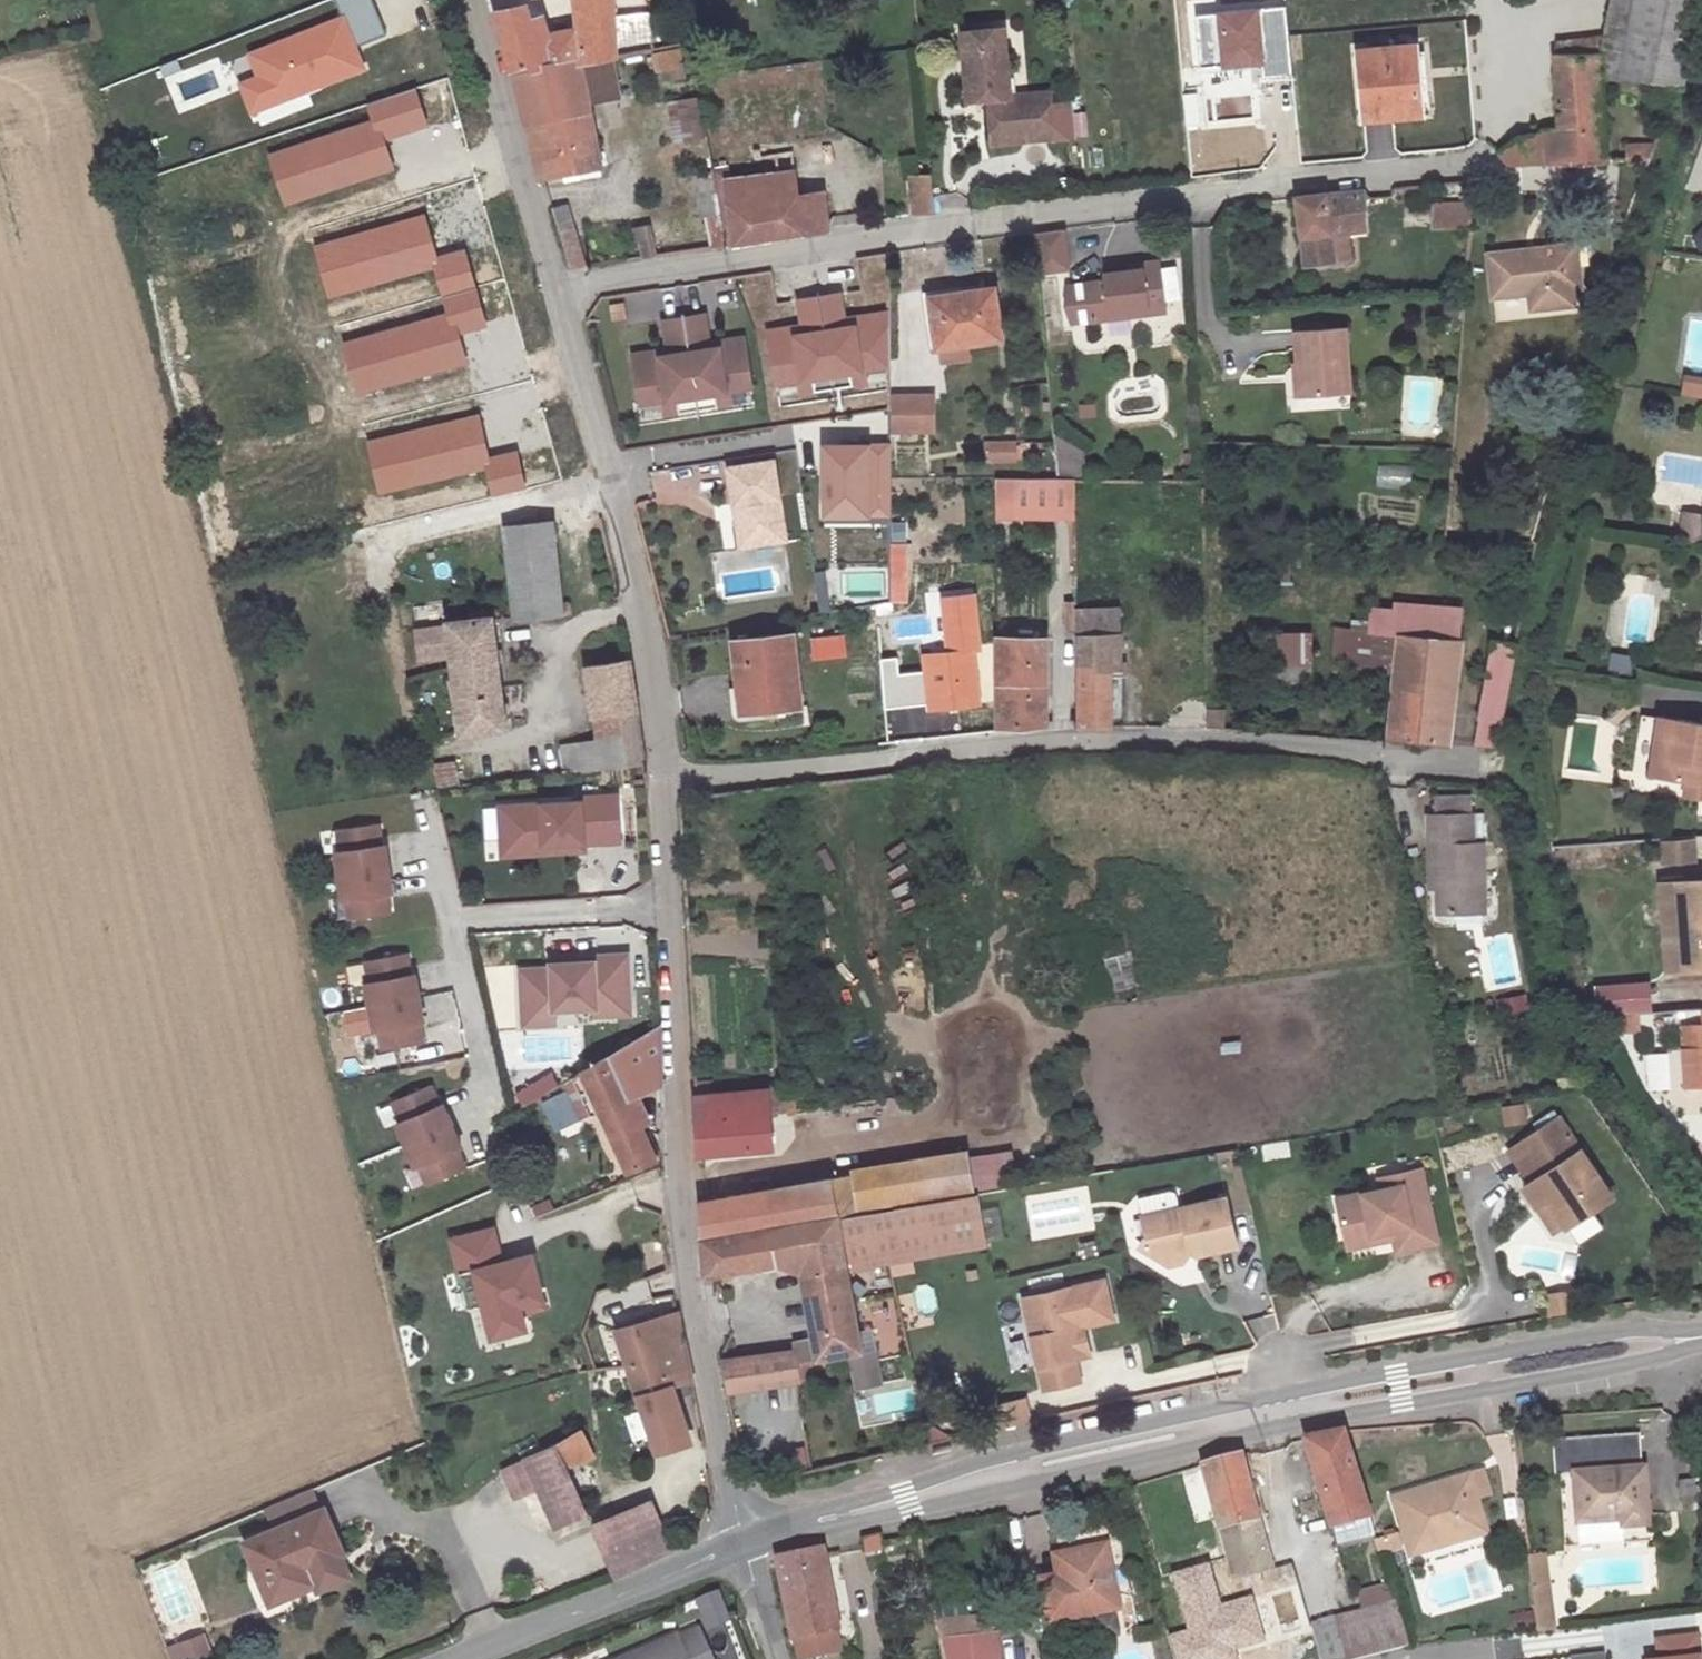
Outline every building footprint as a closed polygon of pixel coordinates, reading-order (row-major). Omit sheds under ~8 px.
[(356,46),(387,33),(374,0),(338,0),(345,18),(356,46)] [(579,61),(612,55),(654,48),(649,14),(616,19),(613,0),(572,0),(579,61)] [(1604,70),(1632,76),(1681,86),(1699,0),(1619,0),(1604,70)] [(523,2),(490,9),(508,69),(520,66),(522,71),(548,67),(540,35),(544,33),(539,10),(525,12),(523,2)] [(1202,67),(1262,62),(1263,78),(1290,76),(1284,8),(1197,16),(1202,67)] [(345,18),(254,53),(263,74),(275,105),(366,69),(356,46),(345,18)] [(986,101),(1013,98),(1007,31),(962,35),(967,102),(986,101)] [(1516,138),(1499,153),(1510,161),(1604,163),(1603,57),(1590,56),(1590,40),(1562,43),(1559,134),(1516,138)] [(1415,45),(1359,50),(1365,118),(1422,113),(1415,45)] [(684,48),(656,50),(658,79),(686,77),(684,48)] [(538,176),(544,175),(601,164),(588,96),(618,90),(612,55),(579,61),(548,67),(522,71),(523,77),(511,79),(538,176)] [(255,113),(275,105),(263,74),(242,82),(255,113)] [(697,87),(662,90),(670,144),(703,140),(697,87)] [(373,125),(288,153),(302,195),(357,177),(358,181),(388,171),(382,152),(379,153),(377,146),(380,145),(379,142),(421,128),(410,93),(367,107),(373,125)] [(986,101),(988,114),(1052,110),(1050,95),(1013,98),(986,101)] [(1052,110),(988,114),(991,153),(1055,146),(1052,110)] [(756,173),(714,179),(723,243),(828,231),(822,190),(801,194),(794,149),(753,156),(756,173)] [(302,195),(288,153),(269,159),(283,201),(302,195)] [(926,172),(909,173),(912,216),(929,213),(926,172)] [(1463,213),(1466,185),(1432,188),(1434,216),(1463,213)] [(1360,190),(1292,196),(1301,265),(1353,258),(1351,229),(1364,227),(1360,190)] [(568,202),(555,205),(573,269),(586,266),(568,202)] [(655,252),(650,224),(633,227),(638,255),(655,252)] [(1563,252),(1571,250),(1566,224),(1479,238),(1486,279),(1521,274),(1524,292),(1568,285),(1563,252)] [(1069,271),(1063,231),(1034,235),(1039,274),(1069,271)] [(393,244),(337,260),(349,302),(435,278),(440,297),(483,285),(473,249),(430,261),(430,258),(427,259),(425,252),(428,251),(422,232),(392,240),(393,244)] [(1576,284),(1571,250),(1563,252),(1568,285),(1576,284)] [(349,302),(337,260),(318,265),(330,308),(349,302)] [(1085,280),(1090,321),(1108,318),(1107,312),(1145,307),(1146,313),(1164,310),(1156,260),(1137,262),(1139,267),(1102,272),(1103,277),(1085,280)] [(838,282),(798,289),(802,318),(767,323),(775,373),(812,367),(814,380),(853,374),(850,360),(884,354),(883,305),(843,311),(838,282)] [(446,316),(360,340),(372,383),(428,367),(429,371),(459,362),(453,343),(451,343),(449,336),(452,335),(451,333),(494,320),(483,285),(440,297),(446,316)] [(927,298),(932,347),(960,344),(1002,340),(997,290),(927,298)] [(1108,318),(1146,313),(1145,307),(1107,312),(1108,318)] [(702,315),(661,320),(665,349),(630,353),(636,403),(673,398),(674,412),(713,407),(711,393),(748,389),(741,339),(706,344),(702,315)] [(1293,334),(1296,374),(1303,373),(1305,399),(1350,396),(1345,331),(1293,334)] [(372,383),(360,340),(341,345),(353,388),(372,383)] [(960,344),(932,347),(934,363),(961,361),(960,344)] [(884,354),(850,360),(853,374),(884,369),(884,354)] [(775,373),(778,386),(814,380),(812,367),(775,373)] [(1303,373),(1296,374),(1298,399),(1305,399),(1303,373)] [(1687,376),(1684,398),(1701,400),(1701,378),(1687,376)] [(748,389),(711,393),(713,407),(749,402),(748,389)] [(928,394),(894,394),(895,421),(895,428),(928,427),(928,394)] [(636,403),(638,417),(674,412),(673,398),(636,403)] [(442,435),(386,449),(396,492),(483,471),(487,490),(531,480),(523,444),(479,454),(478,451),(476,452),(474,445),(477,444),(472,424),(441,431),(442,435)] [(1009,427),(985,428),(986,446),(1010,446),(1009,427)] [(887,514),(886,445),(823,446),(823,515),(887,514)] [(396,492),(386,449),(367,453),(377,496),(396,492)] [(772,460),(727,467),(732,504),(739,503),(746,545),(784,539),(772,460)] [(1064,502),(1064,460),(989,462),(990,503),(1064,502)] [(1412,487),(1412,465),(1377,465),(1377,487),(1412,487)] [(739,503),(732,504),(739,547),(746,545),(739,503)] [(1670,503),(1667,529),(1694,533),(1697,508),(1670,503)] [(887,514),(823,515),(823,523),(887,523),(887,514)] [(560,606),(551,525),(505,529),(514,620),(561,616),(570,614),(568,607),(566,606),(564,606),(560,606)] [(908,601),(909,543),(890,543),(889,601),(908,601)] [(815,600),(829,599),(828,571),(814,571),(815,600)] [(1381,611),(1380,614),(1378,629),(1394,632),(1392,659),(1388,719),(1446,725),(1450,659),(1464,593),(1400,587),(1397,612),(1381,611)] [(1113,592),(1070,595),(1072,617),(1114,615),(1113,592)] [(925,672),(896,674),(895,658),(878,659),(883,709),(927,705),(927,711),(977,707),(973,652),(980,652),(975,597),(944,599),(948,654),(924,656),(925,672)] [(1380,614),(1333,611),(1331,655),(1392,659),(1394,632),(1378,629),(1380,614)] [(469,622),(484,620),(484,613),(469,615),(469,622)] [(1072,617),(1078,710),(1112,709),(1109,648),(1116,647),(1114,615),(1072,617)] [(446,629),(415,632),(418,662),(449,659),(457,735),(501,730),(489,620),(484,620),(469,622),(446,624),(446,629)] [(1474,700),(1470,728),(1483,729),(1499,720),(1515,626),(1491,624),(1479,700),(1474,700)] [(1267,625),(1266,644),(1305,647),(1306,626),(1267,625)] [(996,658),(1045,657),(1044,633),(996,635),(996,658)] [(790,639),(730,645),(739,716),(796,710),(790,639)] [(1631,675),(1636,656),(1614,651),(1609,669),(1631,675)] [(1047,728),(1045,657),(996,658),(998,729),(1047,728)] [(592,719),(632,712),(635,712),(628,664),(585,670),(592,719)] [(1137,692),(1137,708),(1156,708),(1156,692),(1137,692)] [(1226,727),(1226,706),(1169,706),(1169,727),(1226,727)] [(1685,774),(1701,776),(1701,716),(1646,706),(1642,726),(1658,729),(1651,767),(1685,774)] [(639,766),(632,712),(592,719),(593,741),(581,744),(584,770),(639,766)] [(584,770),(581,744),(562,747),(566,773),(584,770)] [(452,758),(431,761),(434,783),(454,780),(452,758)] [(1685,774),(1683,789),(1701,792),(1701,776),(1685,774)] [(578,800),(497,806),(500,842),(540,839),(541,856),(567,854),(566,844),(581,843),(619,840),(615,793),(578,796),(578,800)] [(1429,814),(1430,835),(1438,835),(1438,886),(1439,912),(1485,911),(1484,843),(1475,842),(1474,813),(1429,814)] [(1674,833),(1675,852),(1701,851),(1701,843),(1701,831),(1674,833)] [(1438,835),(1430,835),(1431,886),(1438,886),(1438,835)] [(541,856),(540,839),(500,842),(502,859),(541,856)] [(365,861),(361,840),(326,846),(329,866),(325,867),(332,913),(336,912),(340,933),(375,927),(372,907),(377,906),(381,905),(374,859),(370,860),(365,861)] [(366,840),(361,840),(365,861),(370,860),(366,840)] [(581,843),(566,844),(567,854),(582,853),(581,843)] [(1677,877),(1684,965),(1701,964),(1701,875),(1677,877)] [(1684,965),(1677,877),(1661,879),(1668,966),(1684,965)] [(377,906),(372,907),(375,927),(380,926),(377,906)] [(629,1014),(624,955),(589,957),(590,962),(548,965),(549,970),(518,972),(520,1000),(532,999),(533,1012),(553,1011),(593,1008),(594,1017),(629,1014)] [(1112,1003),(1138,1000),(1134,964),(1107,967),(1112,1003)] [(391,969),(386,971),(391,991),(396,990),(391,969)] [(386,971),(351,978),(356,999),(351,1000),(361,1045),(366,1044),(370,1065),(405,1057),(401,1037),(406,1036),(410,1035),(400,989),(396,990),(391,991),(386,971)] [(1655,1010),(1654,980),(1599,983),(1600,1014),(1655,1010)] [(532,999),(520,1000),(522,1025),(554,1023),(553,1011),(533,1012),(532,999)] [(1693,1029),(1701,1029),(1701,1003),(1691,1004),(1693,1029)] [(1693,1029),(1695,1047),(1701,1047),(1701,1029),(1693,1029)] [(654,1032),(578,1077),(623,1174),(652,1163),(627,1102),(658,1087),(654,1032)] [(406,1036),(401,1037),(405,1057),(410,1056),(406,1036)] [(1645,1052),(1648,1090),(1673,1088),(1670,1050),(1645,1052)] [(694,1097),(699,1156),(773,1148),(767,1090),(694,1097)] [(1569,1095),(1518,1127),(1526,1140),(1578,1109),(1569,1095)] [(423,1098),(418,1100),(426,1119),(431,1117),(423,1098)] [(418,1100),(385,1115),(393,1133),(389,1135),(408,1178),(412,1176),(420,1195),(453,1181),(445,1162),(450,1160),(454,1158),(435,1115),(431,1117),(426,1119),(418,1100)] [(1620,1177),(1578,1109),(1526,1140),(1538,1159),(1527,1167),(1558,1217),(1620,1177)] [(1404,1165),(1385,1169),(1338,1179),(1347,1215),(1373,1209),(1374,1215),(1394,1210),(1395,1219),(1399,1232),(1439,1222),(1423,1149),(1401,1154),(1404,1165)] [(1382,1158),(1385,1169),(1404,1165),(1401,1154),(1382,1158)] [(701,1239),(839,1218),(972,1197),(964,1155),(699,1202),(701,1239)] [(450,1160),(445,1162),(453,1181),(458,1179),(450,1160)] [(1141,1219),(1144,1228),(1168,1242),(1175,1231),(1189,1228),(1196,1233),(1236,1224),(1225,1174),(1143,1193),(1147,1212),(1141,1219)] [(849,1276),(894,1268),(982,1252),(972,1197),(839,1218),(849,1276)] [(990,1239),(1003,1240),(1005,1209),(992,1207),(990,1239)] [(1351,1229),(1395,1219),(1394,1210),(1374,1215),(1373,1209),(1347,1215),(1351,1229)] [(863,1346),(849,1276),(839,1218),(701,1239),(704,1258),(706,1275),(774,1264),(803,1270),(821,1358),(863,1346)] [(464,1280),(496,1271),(488,1237),(442,1249),(450,1283),(464,1280)] [(1023,1274),(1043,1367),(1079,1358),(1074,1335),(1067,1305),(1080,1302),(1111,1295),(1103,1256),(1023,1274)] [(496,1271),(464,1280),(482,1350),(519,1341),(514,1324),(536,1319),(522,1265),(496,1271)] [(1548,1315),(1580,1313),(1578,1289),(1547,1291),(1548,1315)] [(1080,1302),(1067,1305),(1074,1335),(1087,1332),(1080,1302)] [(679,1317),(614,1330),(622,1363),(686,1350),(679,1317)] [(792,1347),(720,1361),(728,1395),(798,1381),(792,1347)] [(686,1350),(622,1363),(653,1451),(690,1443),(669,1379),(691,1373),(686,1350)] [(1337,1538),(1375,1526),(1341,1426),(1303,1435),(1337,1538)] [(1646,1437),(1557,1442),(1558,1475),(1582,1474),(1584,1523),(1627,1521),(1628,1526),(1652,1526),(1646,1437)] [(577,1464),(566,1441),(540,1454),(542,1457),(551,1476),(577,1464)] [(1210,1461),(1243,1574),(1281,1562),(1247,1451),(1210,1461)] [(539,1543),(575,1525),(551,1476),(542,1457),(483,1486),(499,1516),(520,1506),(539,1543)] [(1469,1471),(1393,1495),(1407,1539),(1445,1528),(1450,1542),(1489,1529),(1469,1471)] [(270,1518),(279,1539),(320,1523),(311,1500),(270,1518)] [(608,1590),(661,1568),(635,1514),(582,1538),(608,1590)] [(320,1523),(279,1539),(237,1557),(264,1620),(309,1601),(303,1584),(338,1570),(320,1523)] [(1397,1529),(1377,1535),(1382,1550),(1402,1543),(1397,1529)] [(865,1533),(868,1551),(885,1549),(883,1531),(865,1533)] [(1061,1592),(1045,1595),(1049,1621),(1118,1610),(1105,1543),(1056,1553),(1061,1592)] [(827,1553),(780,1562),(794,1643),(840,1636),(827,1553)] [(1221,1607),(1208,1564),(1174,1574),(1191,1630),(1169,1637),(1176,1658),(1235,1658),(1237,1658),(1233,1648),(1263,1639),(1251,1598),(1221,1607)] [(1407,1584),(1345,1605),(1359,1646),(1421,1626),(1407,1584)] [(699,1598),(706,1631),(732,1626),(725,1592),(699,1598)] [(1560,1592),(1544,1594),(1547,1617),(1563,1616),(1560,1592)] [(1313,1658),(1320,1658),(1359,1646),(1345,1605),(1301,1620),(1313,1658)] [(951,1658),(1007,1658),(1004,1629),(948,1635),(951,1658)] [(629,1658),(708,1658),(696,1630),(629,1658)] [(1659,1641),(1661,1658),(1701,1658),(1701,1636),(1659,1641)]
